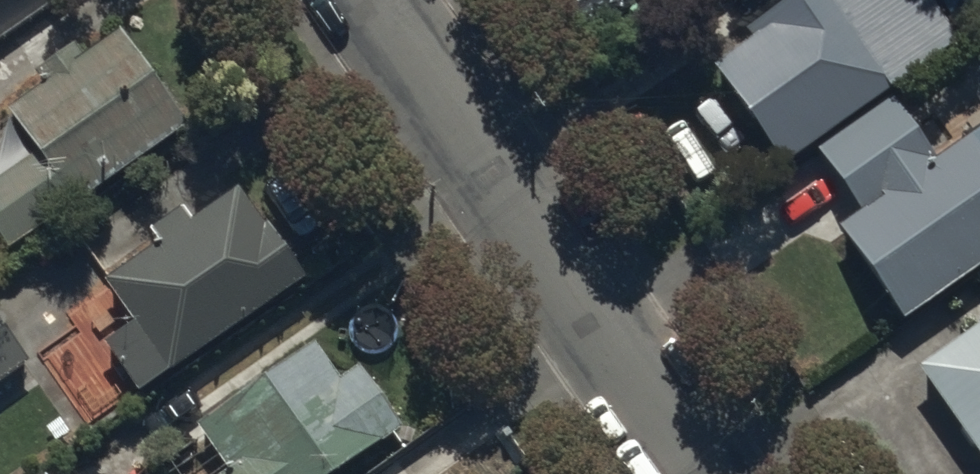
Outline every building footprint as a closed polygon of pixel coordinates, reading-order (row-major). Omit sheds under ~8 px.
[(681,10),(695,0),(674,0),(681,10)] [(784,169),(961,45),(929,0),(797,0),(747,35),(752,41),(714,68),(784,169)] [(5,257),(187,132),(121,35),(86,59),(78,48),(34,78),(42,90),(8,113),(38,156),(0,183),(0,250),(5,257)] [(901,322),(979,270),(979,133),(937,162),(895,99),(820,149),(863,214),(839,230),(901,322)] [(303,277),(237,192),(193,224),(181,208),(151,229),(165,248),(108,289),(137,329),(107,351),(139,395),(303,277)] [(30,365),(0,319),(0,385),(30,365)] [(920,371),(979,454),(979,328),(920,371)] [(402,431),(360,371),(340,385),(315,349),(199,430),(230,473),(340,473),(402,431)]
